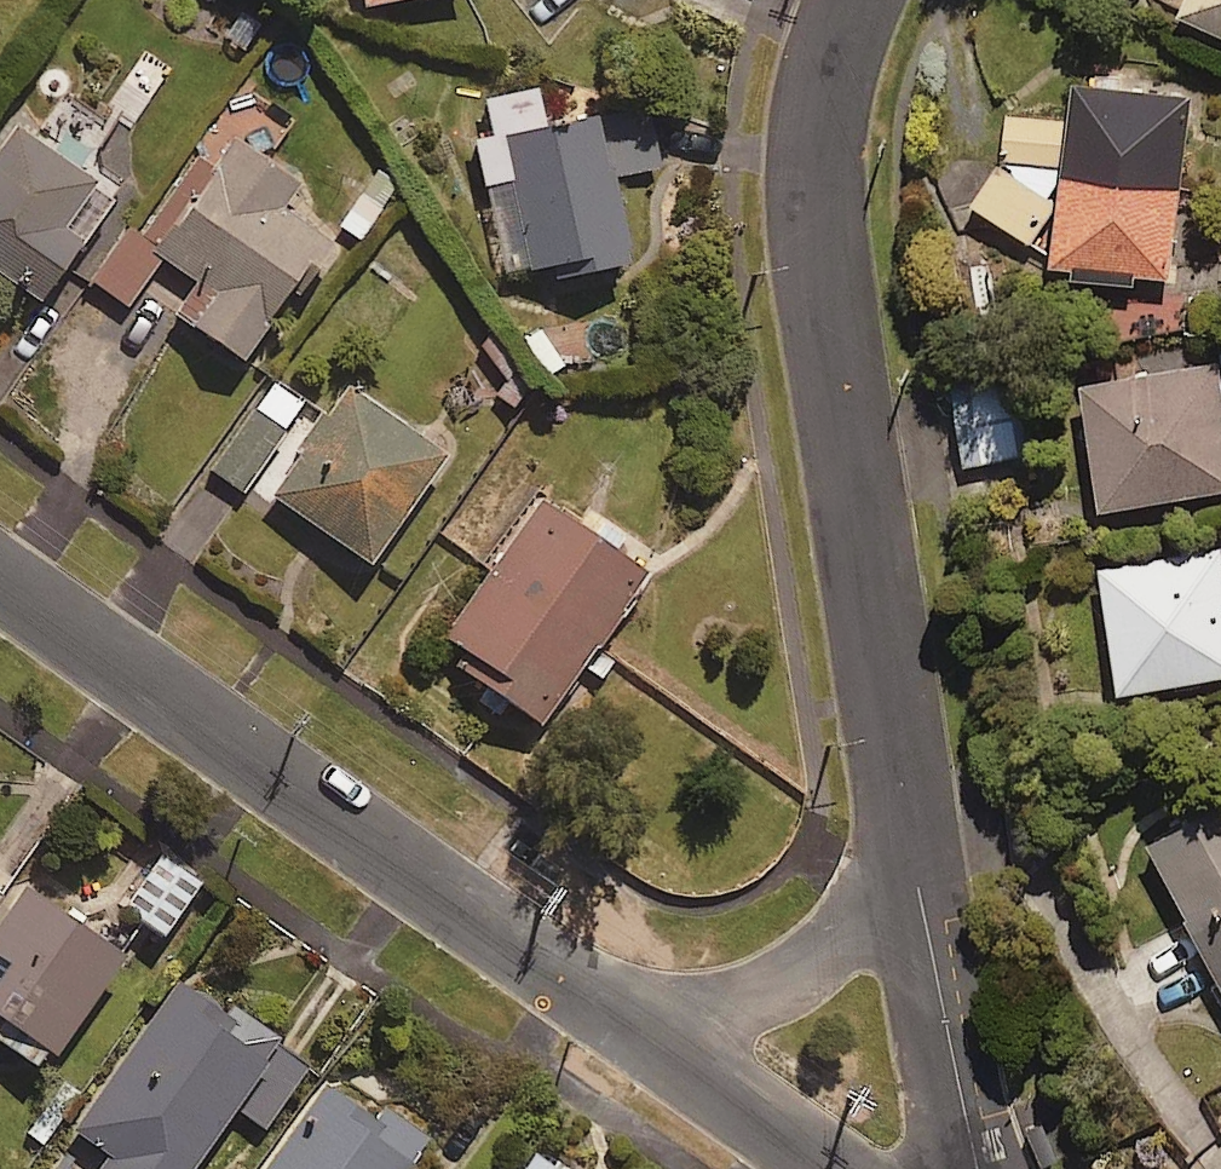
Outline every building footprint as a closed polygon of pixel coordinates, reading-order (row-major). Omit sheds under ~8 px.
[(371,12),(432,0),(368,0),(371,12)] [(1179,24),(1220,43),(1220,0),(1189,0),(1179,24)] [(482,101),(491,145),(482,147),(508,281),(558,271),(561,288),(638,273),(620,179),(665,170),(654,113),(550,133),(541,89),(482,101)] [(1051,277),(1076,280),(1075,291),(1130,298),(1131,287),(1169,291),(1191,103),(1075,89),(1071,124),(1010,117),(1004,165),(1064,172),(1051,277)] [(19,135),(0,163),(0,273),(49,307),(120,205),(19,135)] [(196,168),(140,239),(130,231),(92,279),(132,311),(170,263),(206,291),(184,319),(246,368),(337,253),(286,212),(301,193),(246,150),(218,186),(196,168)] [(997,167),(971,205),(1032,249),(1059,212),(997,167)] [(1218,369),(1076,391),(1096,518),(1220,498),(1220,387),(1218,369)] [(310,411),(276,387),(214,472),(248,496),(310,411)] [(1018,460),(1007,391),(952,399),(963,468),(1018,460)] [(451,466),(350,393),(274,498),(376,571),(451,466)] [(546,734),(591,673),(605,683),(615,670),(601,660),(656,587),(548,506),(447,640),(474,661),(465,674),(488,691),(480,703),(504,721),(512,709),(546,734)] [(1220,554),(1099,574),(1121,701),(1220,684),(1220,560),(1220,554)] [(1150,858),(1220,985),(1220,819),(1150,858)] [(208,889),(164,856),(125,909),(169,942),(208,889)] [(27,895),(0,935),(0,1045),(54,1081),(132,967),(27,895)] [(271,1078),(277,1082),(252,1118),(273,1132),(316,1071),(237,1015),(231,1023),(184,990),(80,1137),(122,1167),(121,1168),(206,1168),(271,1078)] [(441,1147),(406,1123),(400,1130),(334,1084),(275,1168),(426,1168),(441,1147)] [(542,1161),(536,1168),(553,1168),(542,1161)]
